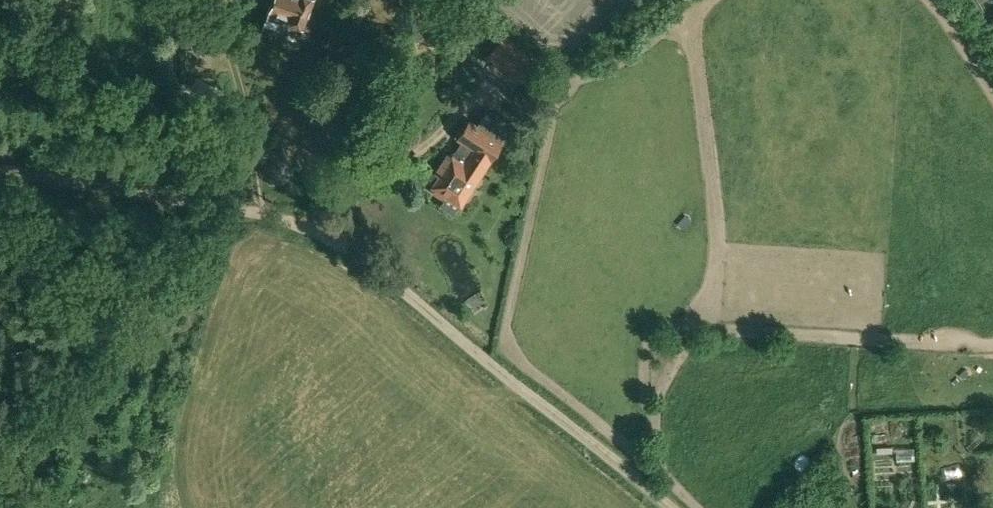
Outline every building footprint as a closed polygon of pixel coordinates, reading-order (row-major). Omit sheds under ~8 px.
[(301,35),(313,0),(272,0),(266,16),(284,22),(282,28),(301,35)] [(190,37),(190,48),(212,48),(211,12),(189,12),(189,23),(184,23),(184,37),(190,37)] [(488,52),(518,84),(537,65),(506,34),(488,52)] [(440,205),(453,213),(469,188),(471,190),(502,140),(470,120),(458,138),(462,141),(452,156),(447,153),(437,169),(442,173),(434,186),(436,187),(433,191),(444,198),(440,205)]
